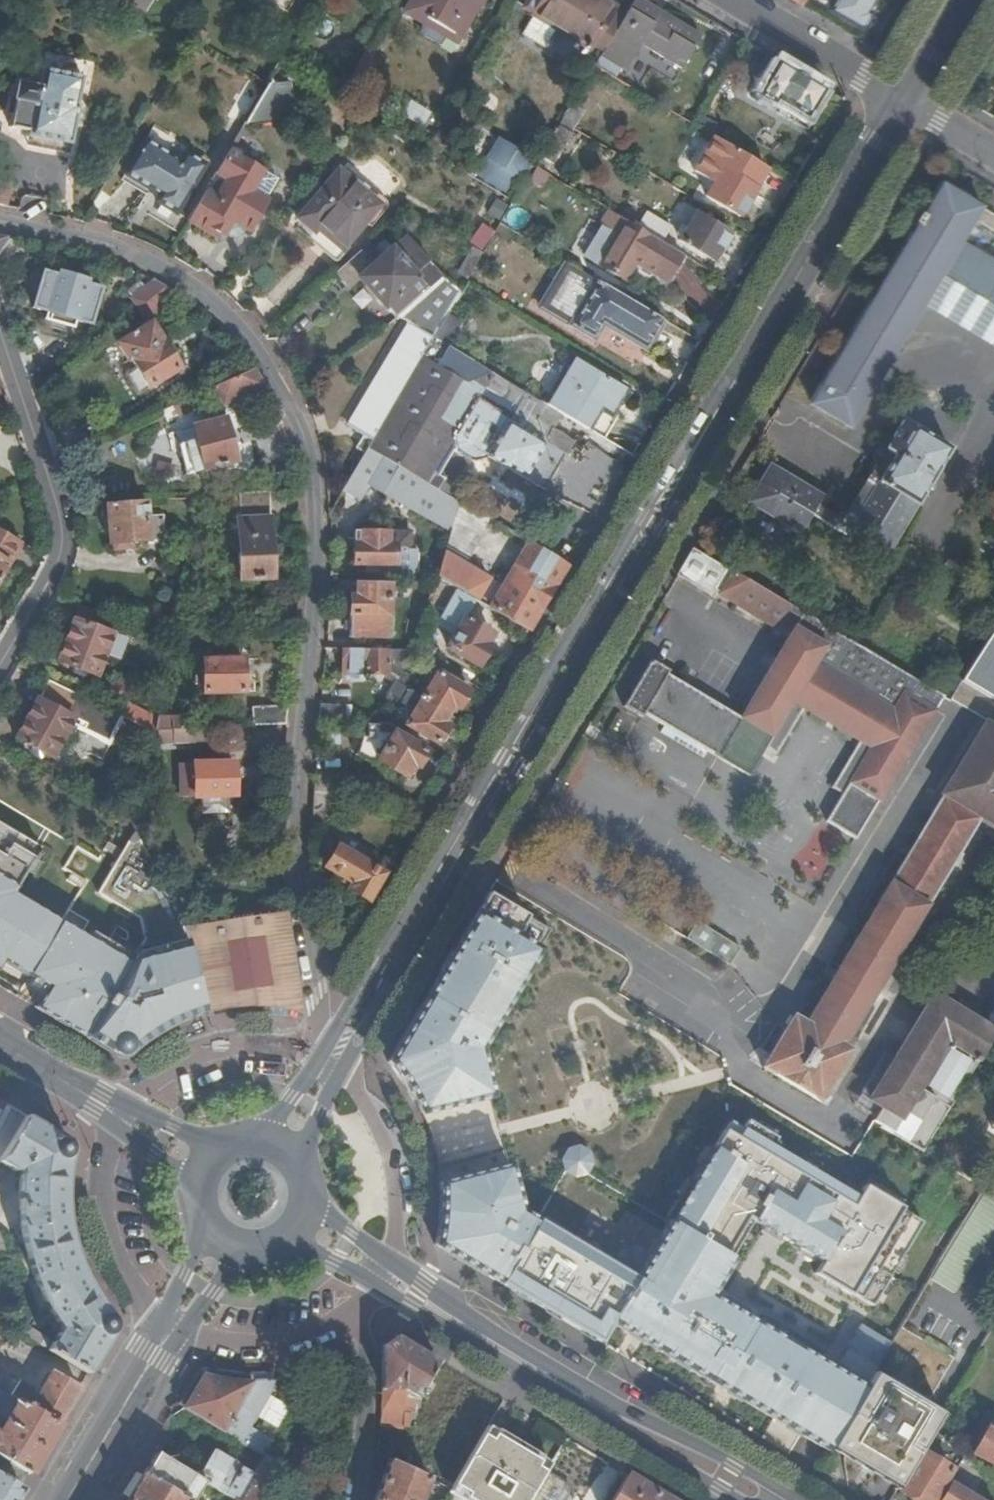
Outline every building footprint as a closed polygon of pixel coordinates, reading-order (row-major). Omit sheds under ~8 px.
[(148,0),(124,0),(141,11),(148,0)] [(478,4),(471,0),(411,0),(403,13),(456,44),(478,4)] [(621,16),(594,0),(528,0),(524,7),(586,45),(589,42),(601,50),(621,16)] [(631,0),(630,0),(621,16),(601,50),(597,56),(615,67),(621,70),(636,46),(677,69),(695,37),(631,0)] [(829,13),(837,0),(831,0),(824,10),(829,13)] [(829,13),(854,28),(872,0),(837,0),(829,13)] [(530,17),(521,34),(544,47),(554,30),(530,17)] [(610,77),(615,67),(597,56),(592,66),(610,77)] [(822,89),(772,58),(752,92),(773,106),(777,100),(806,118),(822,89)] [(23,152),(63,159),(65,144),(68,145),(76,105),(75,105),(79,79),(41,71),(37,90),(15,87),(8,129),(25,132),(23,152)] [(234,118),(244,123),(246,121),(267,85),(258,79),(248,81),(232,109),(234,118)] [(267,85),(246,121),(292,117),(288,83),(267,85)] [(408,100),(400,115),(422,127),(430,112),(408,100)] [(582,112),(570,105),(560,123),(572,130),(582,112)] [(551,166),(568,135),(556,127),(538,158),(551,166)] [(535,160),(497,138),(485,158),(486,159),(521,179),(523,180),(535,160)] [(763,166),(716,139),(696,174),(711,183),(702,197),(735,217),(752,191),(749,189),(763,166)] [(174,212),(203,165),(184,153),(178,162),(144,141),(123,174),(147,190),(150,186),(161,193),(155,201),(174,212)] [(230,147),(189,217),(219,235),(230,220),(249,231),(269,201),(265,199),(249,188),(263,167),(230,147)] [(510,197),(521,179),(486,159),(476,177),(510,197)] [(278,177),(263,167),(249,188),(265,199),(278,177)] [(532,167),(525,180),(529,183),(537,188),(545,174),(532,167)] [(337,255),(379,206),(337,171),(297,220),(337,255)] [(525,180),(511,202),(510,203),(516,206),(529,183),(525,180)] [(937,274),(943,263),(993,294),(993,259),(958,237),(971,219),(993,233),(993,215),(978,205),(979,203),(941,181),(863,309),(808,400),(848,424),(921,301),(937,274)] [(522,230),(529,215),(512,206),(504,222),(522,230)] [(663,281),(679,254),(658,242),(633,227),(605,210),(596,225),(615,236),(598,265),(621,279),(631,262),(663,281)] [(633,227),(658,242),(667,227),(642,213),(633,227)] [(709,261),(725,235),(693,214),(676,242),(709,261)] [(489,245),(493,248),(505,229),(500,226),(489,245)] [(470,243),(480,249),(491,233),(482,227),(470,243)] [(9,239),(0,238),(0,248),(9,239)] [(360,280),(395,319),(400,315),(418,299),(442,278),(408,241),(393,254),(389,250),(371,268),(357,253),(335,274),(349,289),(360,280)] [(366,245),(357,253),(371,268),(389,250),(381,242),(372,251),(366,245)] [(466,280),(481,253),(471,247),(455,274),(466,280)] [(643,348),(661,320),(562,263),(537,306),(590,338),(599,323),(603,316),(611,321),(607,327),(643,348)] [(993,344),(993,294),(943,263),(937,274),(921,301),(993,344)] [(58,276),(43,272),(32,307),(47,312),(44,319),(74,328),(76,321),(90,325),(101,290),(86,285),(88,281),(59,273),(58,276)] [(460,291),(442,278),(418,299),(443,319),(446,314),(460,291)] [(166,288),(153,280),(131,300),(139,310),(166,288)] [(166,288),(139,310),(145,316),(175,294),(166,288)] [(354,453),(360,457),(365,449),(418,360),(431,339),(443,319),(418,299),(400,315),(415,325),(412,329),(409,327),(348,429),(362,437),(354,453)] [(446,314),(443,319),(431,339),(442,346),(458,320),(446,314)] [(599,323),(607,327),(611,321),(603,316),(599,323)] [(178,370),(149,322),(119,339),(120,342),(118,344),(126,359),(129,357),(145,387),(178,370)] [(442,346),(431,339),(418,360),(432,368),(444,347),(442,346)] [(418,360),(365,449),(435,489),(455,456),(469,463),(470,463),(483,460),(485,457),(539,491),(561,457),(541,445),(549,431),(488,394),(482,403),(473,398),(487,373),(444,347),(432,368),(418,360)] [(559,414),(602,440),(616,418),(609,413),(623,390),(569,359),(543,405),(559,414)] [(262,386),(251,370),(203,392),(206,400),(217,396),(220,404),(262,386)] [(543,405),(487,373),(473,398),(482,403),(488,394),(549,431),(559,414),(543,405)] [(201,405),(196,395),(173,406),(177,416),(201,405)] [(183,475),(232,462),(222,420),(190,429),(193,440),(175,445),(183,475)] [(884,556),(948,448),(901,420),(841,520),(837,527),(884,556)] [(190,429),(172,434),(175,445),(193,440),(190,429)] [(589,470),(603,447),(586,436),(572,459),(589,470)] [(360,457),(342,489),(359,499),(368,484),(446,530),(455,501),(449,497),(435,489),(365,449),(360,457)] [(435,489),(449,497),(469,463),(455,456),(435,489)] [(816,505),(820,498),(770,468),(748,504),(798,534),(809,517),(816,505)] [(269,580),(266,493),(213,497),(214,511),(238,509),(239,522),(235,522),(237,581),(269,580)] [(464,560),(488,520),(455,501),(446,530),(441,546),(464,560)] [(141,503),(102,506),(105,544),(158,541),(157,516),(141,517),(141,503)] [(841,520),(816,505),(809,517),(880,562),(884,556),(837,527),(841,520)] [(350,532),(350,564),(362,565),(362,575),(412,576),(412,550),(408,550),(408,532),(350,532)] [(16,542),(0,533),(0,573),(6,563),(5,562),(16,542)] [(526,632),(565,566),(512,535),(508,542),(521,550),(498,586),(439,552),(431,577),(526,632)] [(690,549),(674,575),(707,595),(723,568),(690,549)] [(822,822),(850,839),(875,801),(878,801),(942,696),(723,568),(712,589),(715,591),(713,593),(771,629),(777,621),(788,628),(734,718),(664,676),(667,671),(650,660),(620,707),(637,719),(641,713),(744,775),(761,749),(772,755),(800,710),(856,743),(828,788),(839,795),(822,822)] [(352,596),(348,596),(345,638),(384,641),(386,587),(353,585),(352,596)] [(100,615),(77,606),(55,661),(94,677),(104,654),(116,658),(123,639),(96,629),(100,615)] [(475,665),(486,648),(482,644),(487,635),(460,620),(459,622),(449,617),(439,616),(435,623),(440,632),(449,638),(444,646),(475,665)] [(948,700),(984,721),(993,727),(993,625),(948,700)] [(438,723),(444,714),(418,699),(397,686),(404,673),(400,671),(407,649),(340,648),(339,672),(361,673),(361,675),(379,676),(380,674),(386,674),(392,681),(386,692),(398,700),(397,702),(412,711),(403,726),(433,743),(443,726),(438,723)] [(204,694),(243,692),(242,661),(202,663),(204,694)] [(418,699),(444,714),(449,705),(455,708),(465,690),(434,672),(418,699)] [(117,716),(45,682),(35,701),(33,699),(12,738),(47,756),(69,719),(82,726),(78,733),(103,746),(120,717),(117,716)] [(153,733),(156,718),(124,703),(117,716),(120,717),(153,734),(153,733)] [(315,722),(343,723),(343,706),(317,705),(315,722)] [(249,727),(282,725),(282,707),(249,708),(249,727)] [(190,717),(156,718),(153,733),(191,731),(190,717)] [(984,721),(939,795),(941,798),(889,882),(888,881),(802,1025),(791,1017),(758,1070),(770,1076),(816,1103),(846,1051),(839,1046),(976,819),(993,830),(993,727),(984,721)] [(191,731),(153,733),(153,734),(151,746),(210,743),(210,729),(191,731)] [(423,750),(391,730),(374,759),(401,775),(408,764),(413,767),(423,750)] [(193,799),(199,799),(228,798),(234,798),(232,765),(192,767),(193,799)] [(192,767),(177,768),(178,800),(193,799),(192,767)] [(339,795),(341,795),(341,777),(312,778),(311,795),(339,795)] [(339,811),(339,795),(311,795),(310,821),(321,821),(321,811),(339,811)] [(228,798),(199,799),(200,816),(229,815),(228,798)] [(184,1018),(202,1010),(181,927),(177,911),(136,833),(133,831),(96,893),(139,918),(144,939),(130,964),(81,935),(88,922),(68,910),(60,923),(33,907),(30,913),(9,901),(40,848),(0,825),(0,965),(2,962),(47,989),(35,1010),(108,1053),(109,1050),(116,1058),(125,1057),(129,1052),(129,1046),(131,1048),(157,1030),(184,1018)] [(528,855),(535,847),(528,841),(522,850),(528,855)] [(812,841),(792,860),(811,879),(831,860),(812,841)] [(366,903),(382,876),(335,847),(322,869),(348,885),(346,890),(366,903)] [(546,929),(485,893),(386,1060),(408,1090),(416,1104),(420,1115),(491,1097),(478,1049),(546,929)] [(299,1010),(284,911),(181,927),(202,1010),(229,1004),(260,1004),(299,1010)] [(693,923),(682,940),(725,967),(736,950),(693,923)] [(870,1121),(921,1151),(928,1139),(939,1120),(991,1033),(930,996),(866,1101),(878,1109),(870,1121)] [(23,1118),(0,1160),(0,1174),(3,1168),(15,1175),(19,1173),(18,1203),(21,1227),(26,1256),(69,1243),(63,1208),(63,1175),(68,1150),(65,1143),(23,1118)] [(859,1194),(729,1120),(634,1286),(609,1328),(825,1451),(868,1375),(887,1342),(859,1326),(833,1371),(710,1302),(751,1230),(818,1267),(811,1279),(848,1300),(907,1198),(869,1176),(859,1194)] [(963,1134),(939,1120),(928,1139),(951,1153),(963,1134)] [(590,1152),(578,1147),(566,1149),(559,1162),(563,1173),(573,1180),(587,1176),(593,1166),(590,1152)] [(507,1164),(425,1180),(434,1225),(427,1252),(593,1350),(609,1328),(634,1286),(517,1217),(507,1164)] [(993,1223),(993,1193),(982,1189),(937,1264),(927,1280),(952,1294),(993,1223)] [(668,1191),(648,1221),(660,1229),(680,1199),(668,1191)] [(83,1279),(69,1243),(26,1256),(32,1278),(43,1302),(59,1333),(53,1343),(23,1326),(18,1334),(87,1376),(112,1331),(113,1324),(102,1310),(83,1279)] [(383,1377),(381,1429),(408,1430),(409,1416),(414,1415),(417,1401),(423,1392),(427,1394),(432,1387),(427,1383),(438,1365),(397,1341),(383,1348),(383,1377)] [(78,1391),(50,1375),(35,1400),(26,1394),(29,1390),(0,1372),(0,1391),(8,1396),(57,1426),(78,1391)] [(243,1376),(214,1373),(213,1381),(232,1384),(242,1384),(243,1376)] [(868,1375),(825,1451),(893,1491),(930,1430),(937,1416),(868,1375)] [(185,1409),(240,1441),(242,1442),(251,1427),(272,1395),(273,1384),(264,1384),(242,1384),(232,1384),(213,1381),(202,1379),(185,1409)] [(0,1426),(0,1459),(28,1476),(57,1426),(8,1396),(0,1391),(0,1408),(0,1409),(0,1418),(4,1420),(0,1426)] [(264,1435),(274,1442),(281,1430),(267,1421),(260,1432),(264,1435)] [(990,1425),(974,1455),(993,1466),(993,1428),(990,1425)] [(551,1465),(489,1426),(483,1438),(491,1443),(495,1439),(538,1463),(536,1468),(545,1474),(551,1465)] [(242,1442),(265,1456),(271,1446),(274,1442),(264,1435),(260,1432),(251,1427),(242,1442)] [(483,1438),(451,1490),(467,1499),(530,1499),(545,1474),(536,1468),(538,1463),(495,1439),(491,1443),(483,1438)] [(206,1483),(233,1499),(273,1499),(296,1461),(271,1446),(265,1456),(254,1475),(215,1451),(198,1478),(206,1483)] [(144,1476),(185,1499),(195,1499),(206,1483),(198,1478),(157,1453),(144,1476)] [(948,1470),(921,1453),(897,1492),(910,1499),(930,1499),(948,1470)] [(375,1499),(421,1499),(429,1481),(390,1461),(375,1499)] [(130,1499),(185,1499),(144,1476),(130,1499)] [(627,1477),(614,1499),(666,1499),(627,1477)] [(19,1489),(0,1478),(0,1499),(13,1499),(19,1489)] [(951,1484),(940,1499),(976,1499),(951,1484)]
